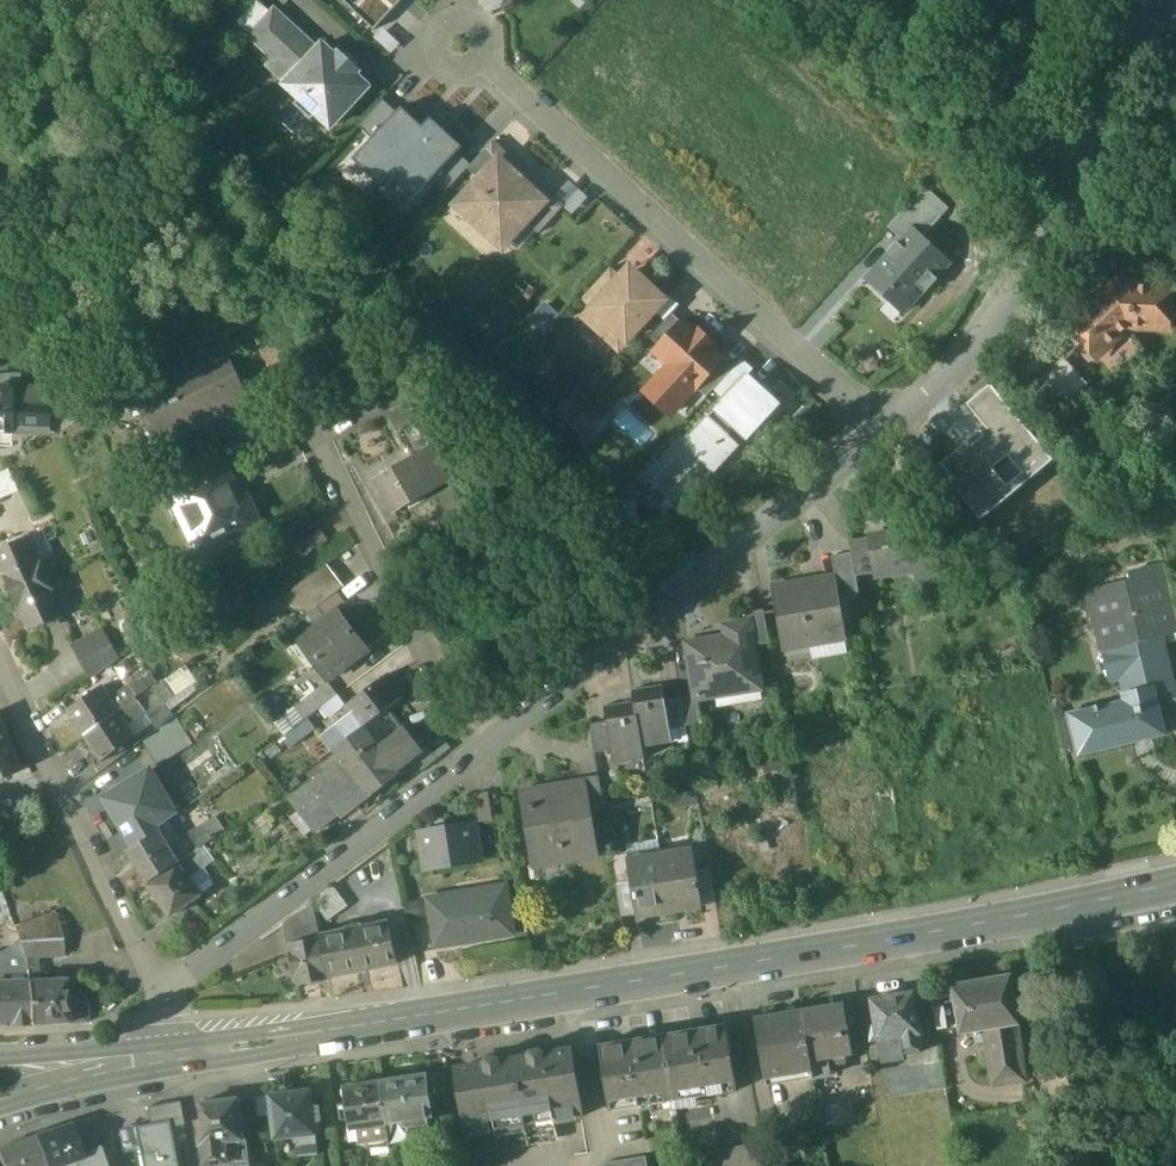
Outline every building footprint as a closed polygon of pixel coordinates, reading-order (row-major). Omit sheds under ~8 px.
[(352,8),(375,29),(402,0),(360,0),(352,8)] [(304,36),(276,11),(252,37),(275,59),(280,63),(304,36)] [(304,36),(280,63),(296,78),(320,51),(304,36)] [(296,78),(288,86),(302,99),(319,115),(333,128),(370,88),(357,75),(362,70),(343,53),(338,58),(325,46),(320,51),(296,78)] [(280,63),(275,59),(267,68),(288,86),(296,78),(280,63)] [(319,115),(302,99),(296,105),(313,121),(319,115)] [(385,101),(365,122),(379,135),(399,113),(385,101)] [(399,113),(379,135),(355,161),(381,185),(390,176),(416,200),(439,175),(461,151),(464,148),(432,119),(424,127),(404,108),(399,113)] [(475,164),(469,170),(482,181),(501,162),(502,163),(508,156),(494,143),(475,164)] [(461,151),(439,175),(453,188),(469,170),(475,164),(461,151)] [(482,181),(460,206),(504,247),(527,222),(545,203),(544,201),(502,163),(501,162),(482,181)] [(545,203),(527,222),(540,234),(564,208),(550,194),(544,201),(545,203)] [(942,219),(919,197),(890,228),(904,242),(914,231),(923,239),(942,219)] [(889,258),(869,279),(904,312),(924,292),(926,294),(939,280),(937,278),(950,264),(923,239),(914,231),(904,242),(901,245),(899,243),(887,256),(889,258)] [(612,269),(583,300),(594,309),(622,279),(612,269)] [(638,288),(625,276),(622,279),(594,309),(607,321),(629,341),(639,330),(666,301),(644,281),(638,288)] [(1116,283),(1072,324),(1101,354),(1133,326),(1171,328),(1172,286),(1116,283)] [(666,301),(639,330),(649,340),(681,306),(671,296),(666,301)] [(684,324),(674,314),(651,338),(662,348),(684,324)] [(629,341),(607,321),(598,330),(621,350),(629,341)] [(716,347),(698,330),(695,333),(685,323),(684,324),(662,348),(658,353),(671,366),(647,392),(673,416),(723,360),(724,360),(714,350),(716,347)] [(1092,384),(1067,356),(1040,381),(1053,395),(1075,399),(1092,384)] [(723,360),(698,388),(708,398),(717,389),(734,370),(723,360)] [(734,370),(717,389),(728,398),(748,376),(749,377),(755,370),(744,360),(734,370)] [(234,363),(213,372),(225,397),(246,387),(234,363)] [(1,376),(0,376),(0,398),(17,400),(18,390),(56,393),(58,371),(51,371),(1,376)] [(213,372),(140,406),(155,438),(172,442),(233,414),(225,397),(213,372)] [(728,398),(717,410),(737,428),(749,439),(780,405),(749,377),(748,376),(728,398)] [(992,385),(967,405),(986,428),(1010,408),(992,385)] [(15,428),(38,430),(39,421),(54,414),(56,393),(18,390),(17,400),(0,398),(0,452),(13,453),(15,428)] [(1010,408),(986,428),(988,429),(983,433),(982,431),(980,433),(984,437),(973,447),(969,442),(942,465),(981,512),(1050,454),(1010,408)] [(737,428),(717,410),(710,418),(729,436),(730,435),(737,428)] [(729,436),(710,418),(686,444),(707,463),(732,436),(730,435),(729,436)] [(423,421),(401,434),(415,456),(432,446),(436,443),(423,421)] [(218,446),(185,462),(192,476),(225,461),(218,446)] [(432,446),(415,456),(437,492),(454,481),(432,446)] [(415,456),(375,480),(397,516),(437,492),(415,456)] [(192,476),(166,488),(198,557),(264,526),(251,497),(245,499),(227,460),(225,461),(192,476)] [(949,526),(852,542),(855,555),(858,578),(928,566),(931,583),(958,579),(949,526)] [(44,527),(28,535),(39,558),(43,557),(43,558),(55,553),(44,527)] [(0,548),(0,562),(13,591),(51,574),(43,558),(43,557),(39,558),(28,535),(0,548)] [(855,555),(833,558),(837,581),(839,581),(842,598),(861,595),(858,578),(855,555)] [(327,562),(299,582),(311,599),(319,610),(347,589),(327,562)] [(1132,573),(1134,581),(1089,592),(1103,650),(1162,636),(1162,638),(1175,634),(1175,617),(1163,565),(1132,573)] [(51,574),(13,591),(32,631),(66,616),(55,592),(58,590),(51,574)] [(837,581),(777,591),(786,651),(849,641),(842,598),(839,581),(837,581)] [(299,582),(282,595),(294,611),(311,599),(299,582)] [(766,610),(749,613),(750,623),(754,644),(771,641),(766,610)] [(341,611),(289,649),(306,673),(318,665),(328,679),(369,649),(341,611)] [(729,639),(689,645),(697,695),(698,699),(717,696),(717,690),(760,683),(754,644),(750,623),(727,627),(729,639)] [(122,654),(106,626),(77,643),(95,675),(122,654)] [(1162,638),(1164,645),(1175,642),(1175,634),(1162,638)] [(1156,705),(1175,700),(1175,692),(1164,645),(1162,638),(1162,636),(1103,650),(1111,682),(1122,679),(1126,694),(1152,688),(1156,705)] [(390,674),(346,707),(353,715),(362,726),(390,705),(405,694),(390,674)] [(329,680),(305,698),(315,712),(339,694),(329,680)] [(665,686),(634,691),(636,702),(643,748),(674,743),(672,729),(667,700),(665,686)] [(116,711),(98,687),(64,712),(82,737),(116,711)] [(1152,688),(1126,694),(1128,703),(1100,710),(1099,706),(1096,707),(1097,711),(1073,717),(1082,753),(1163,733),(1156,705),(1152,688)] [(697,695),(683,698),(688,726),(702,724),(698,699),(697,695)] [(683,698),(667,700),(672,729),(688,726),(683,698)] [(636,702),(606,707),(609,722),(613,751),(615,763),(645,759),(643,748),(636,702)] [(390,705),(362,726),(380,750),(408,728),(390,705)] [(116,711),(82,737),(102,763),(136,738),(116,711)] [(311,715),(288,732),(297,744),(320,727),(311,715)] [(353,715),(323,738),(331,749),(335,746),(362,726),(353,715)] [(609,722),(593,725),(597,753),(613,751),(609,722)] [(362,726),(335,746),(344,758),(367,785),(382,774),(383,775),(388,776),(406,761),(406,756),(408,755),(415,754),(416,748),(418,746),(412,739),(415,737),(408,728),(380,750),(362,726)] [(0,744),(0,777),(19,768),(6,741),(0,744)] [(344,758),(290,802),(316,833),(370,789),(367,785),(344,758)] [(151,769),(105,798),(124,830),(159,807),(159,808),(170,802),(151,769)] [(600,777),(583,779),(585,787),(586,787),(590,809),(605,806),(600,777)] [(548,800),(522,804),(533,867),(564,862),(562,853),(596,847),(590,809),(586,787),(585,787),(547,794),(548,800)] [(490,793),(476,795),(480,823),(494,821),(490,793)] [(159,807),(124,830),(134,846),(153,832),(151,829),(157,826),(166,820),(159,808),(159,807)] [(217,807),(188,828),(198,842),(227,822),(217,807)] [(476,824),(420,832),(426,870),(482,861),(476,824)] [(134,846),(125,852),(147,881),(173,863),(180,858),(157,826),(151,829),(153,832),(134,846)] [(713,870),(708,842),(692,845),(692,849),(696,873),(713,870)] [(180,858),(173,863),(176,867),(184,878),(211,860),(201,844),(180,858)] [(692,849),(661,854),(671,913),(702,908),(696,873),(692,849)] [(661,854),(627,860),(631,884),(637,919),(671,913),(661,854)] [(626,856),(614,858),(618,886),(631,884),(627,860),(626,856)] [(176,867),(150,885),(172,915),(197,896),(184,878),(176,867)] [(459,894),(428,899),(432,919),(435,941),(437,941),(483,934),(483,940),(514,934),(507,892),(460,899),(459,894)] [(314,905),(285,924),(289,945),(321,938),(320,935),(314,905)] [(55,912),(15,926),(20,941),(63,939),(60,927),(55,912)] [(432,919),(409,923),(415,951),(439,948),(437,941),(435,941),(432,919)] [(362,925),(348,928),(348,930),(320,935),(330,977),(399,963),(390,921),(362,927),(362,925)] [(321,938),(289,945),(297,984),(330,977),(320,935),(321,938)] [(63,939),(20,941),(26,958),(37,957),(64,955),(63,939)] [(37,957),(26,958),(26,960),(28,981),(39,980),(37,957)] [(1012,977),(954,987),(962,1033),(993,1028),(1018,1023),(1020,1023),(1012,977)] [(39,980),(28,981),(31,1025),(68,1023),(66,993),(65,979),(39,980)] [(0,983),(0,1026),(31,1025),(28,981),(3,983),(0,983)] [(954,987),(930,991),(938,1037),(962,1033),(954,987)] [(86,992),(66,993),(68,1023),(88,1021),(86,992)] [(914,993),(874,999),(877,1021),(870,1022),(872,1041),(894,1037),(897,1056),(921,1052),(918,1033),(919,1033),(914,993)] [(846,1003),(801,1011),(810,1067),(844,1062),(842,1054),(854,1051),(846,1003)] [(801,1011),(754,1019),(764,1080),(766,1079),(767,1086),(812,1076),(810,1067),(801,1011)] [(1018,1023),(993,1028),(1002,1081),(1027,1077),(1018,1023)] [(728,1028),(668,1039),(677,1097),(738,1087),(728,1028)] [(668,1039),(602,1050),(611,1108),(677,1097),(668,1039)] [(528,1058),(502,1062),(496,1057),(490,1058),(484,1065),(458,1069),(468,1135),(583,1118),(573,1051),(548,1055),(542,1050),(534,1051),(528,1058)] [(428,1076),(382,1083),(388,1122),(409,1120),(409,1125),(412,1124),(412,1126),(430,1122),(430,1116),(434,1116),(431,1097),(434,1096),(437,1094),(435,1080),(431,1077),(428,1078),(428,1076)] [(344,1097),(346,1100),(350,1128),(358,1127),(386,1122),(388,1122),(382,1083),(354,1086),(352,1085),(348,1085),(346,1087),(343,1089),(342,1092),(342,1095),(344,1097)] [(311,1091),(271,1096),(276,1138),(278,1138),(316,1134),(311,1091)] [(196,1104),(202,1144),(203,1144),(206,1165),(253,1165),(249,1139),(249,1138),(248,1137),(246,1136),(245,1136),(239,1098),(196,1104)] [(146,1108),(149,1123),(168,1120),(169,1127),(183,1125),(179,1102),(146,1108)] [(140,1165),(176,1165),(169,1127),(168,1120),(149,1123),(133,1126),(140,1165)] [(386,1122),(358,1127),(360,1145),(389,1141),(386,1122)] [(35,1136),(45,1165),(58,1165),(83,1157),(72,1123),(35,1136)] [(316,1134),(278,1138),(280,1159),(286,1163),(294,1162),(300,1156),(319,1154),(316,1134)] [(0,1148),(0,1156),(3,1165),(45,1165),(35,1136),(0,1148)] [(701,1150),(703,1165),(774,1165),(771,1140),(701,1150)] [(58,1165),(104,1165),(99,1151),(83,1157),(58,1165)] [(954,1151),(935,1155),(936,1165),(956,1162),(954,1151)] [(612,1159),(613,1165),(655,1165),(654,1155),(612,1159)]
